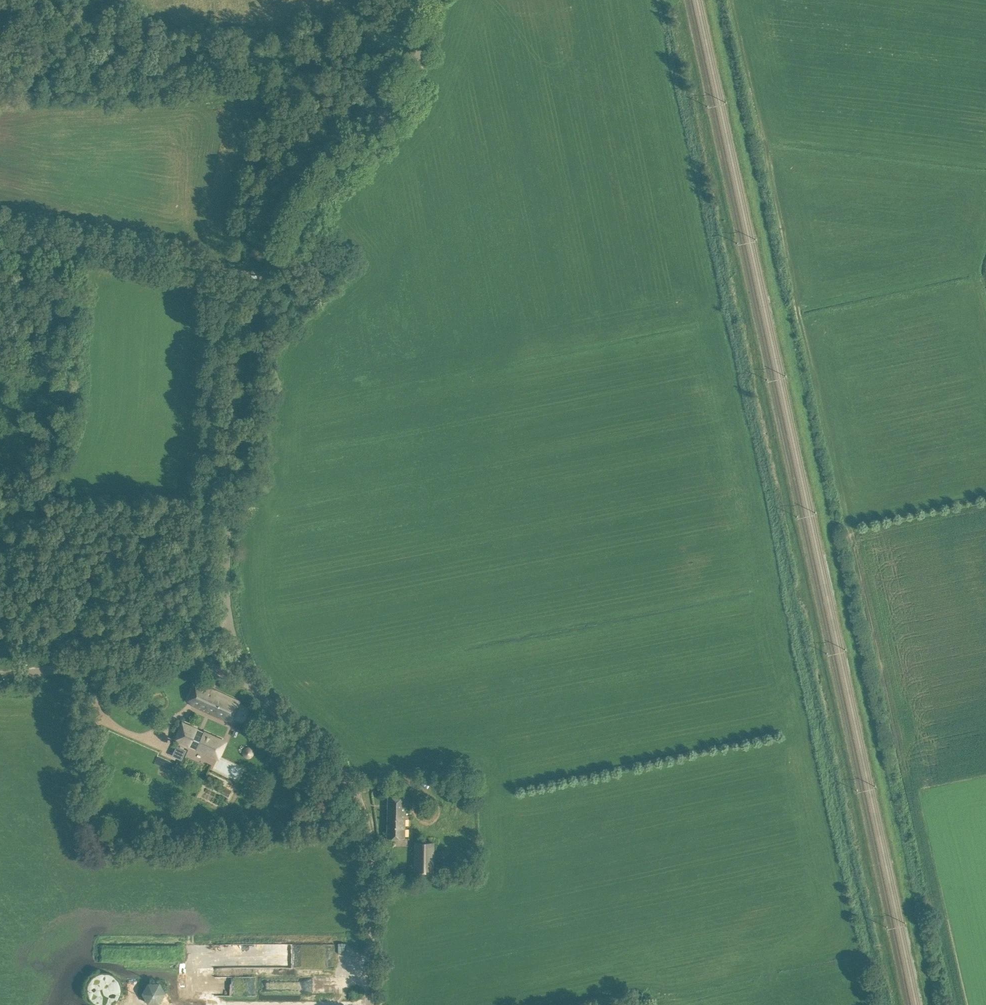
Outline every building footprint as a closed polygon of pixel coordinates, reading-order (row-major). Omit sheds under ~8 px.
[(192,704),(231,722),(240,701),(201,684),(192,704)] [(179,740),(215,756),(217,752),(223,740),(186,724),(179,740)] [(172,755),(182,759),(186,749),(177,745),(172,755)] [(387,838),(405,838),(405,797),(388,796),(387,838)] [(415,872),(433,872),(433,842),(415,842),(415,872)] [(335,953),(346,954),(347,943),(335,943),(335,953)] [(124,995),(121,982),(115,983),(113,972),(108,973),(110,981),(104,982),(105,985),(98,987),(101,1000),(124,995)] [(171,1000),(169,980),(147,982),(147,989),(144,989),(145,1002),(171,1000)]
